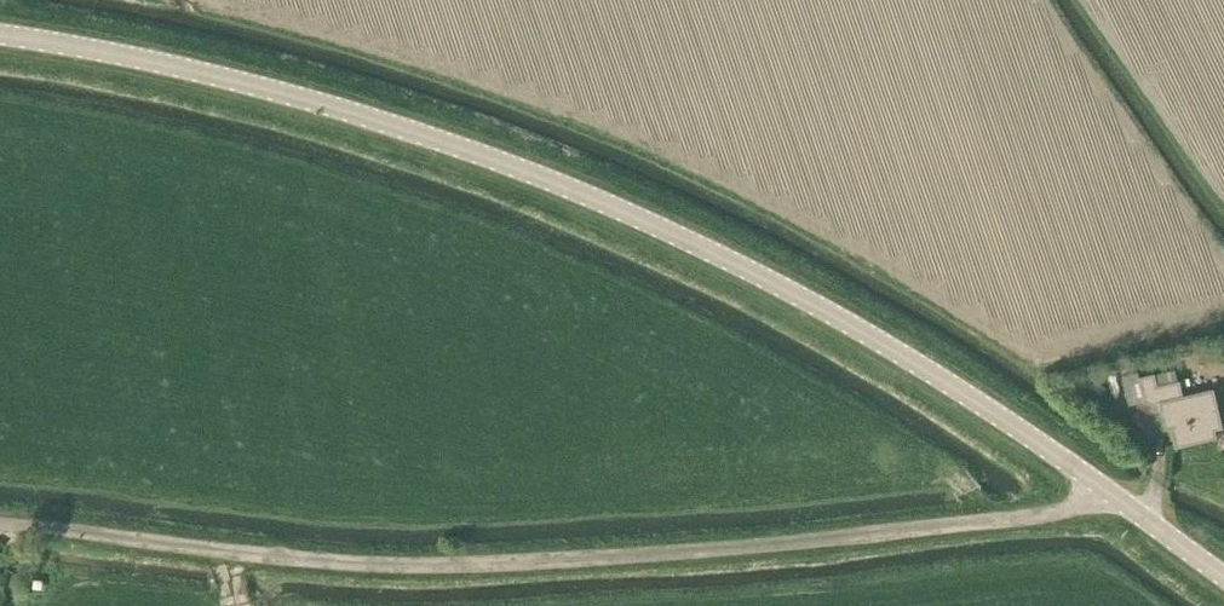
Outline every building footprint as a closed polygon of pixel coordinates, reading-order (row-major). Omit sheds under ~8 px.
[(1138,375),(1144,400),(1159,396),(1166,426),(1171,425),(1175,444),(1215,435),(1213,427),(1221,425),(1212,387),(1183,394),(1179,378),(1157,383),(1154,371),(1138,375)]
